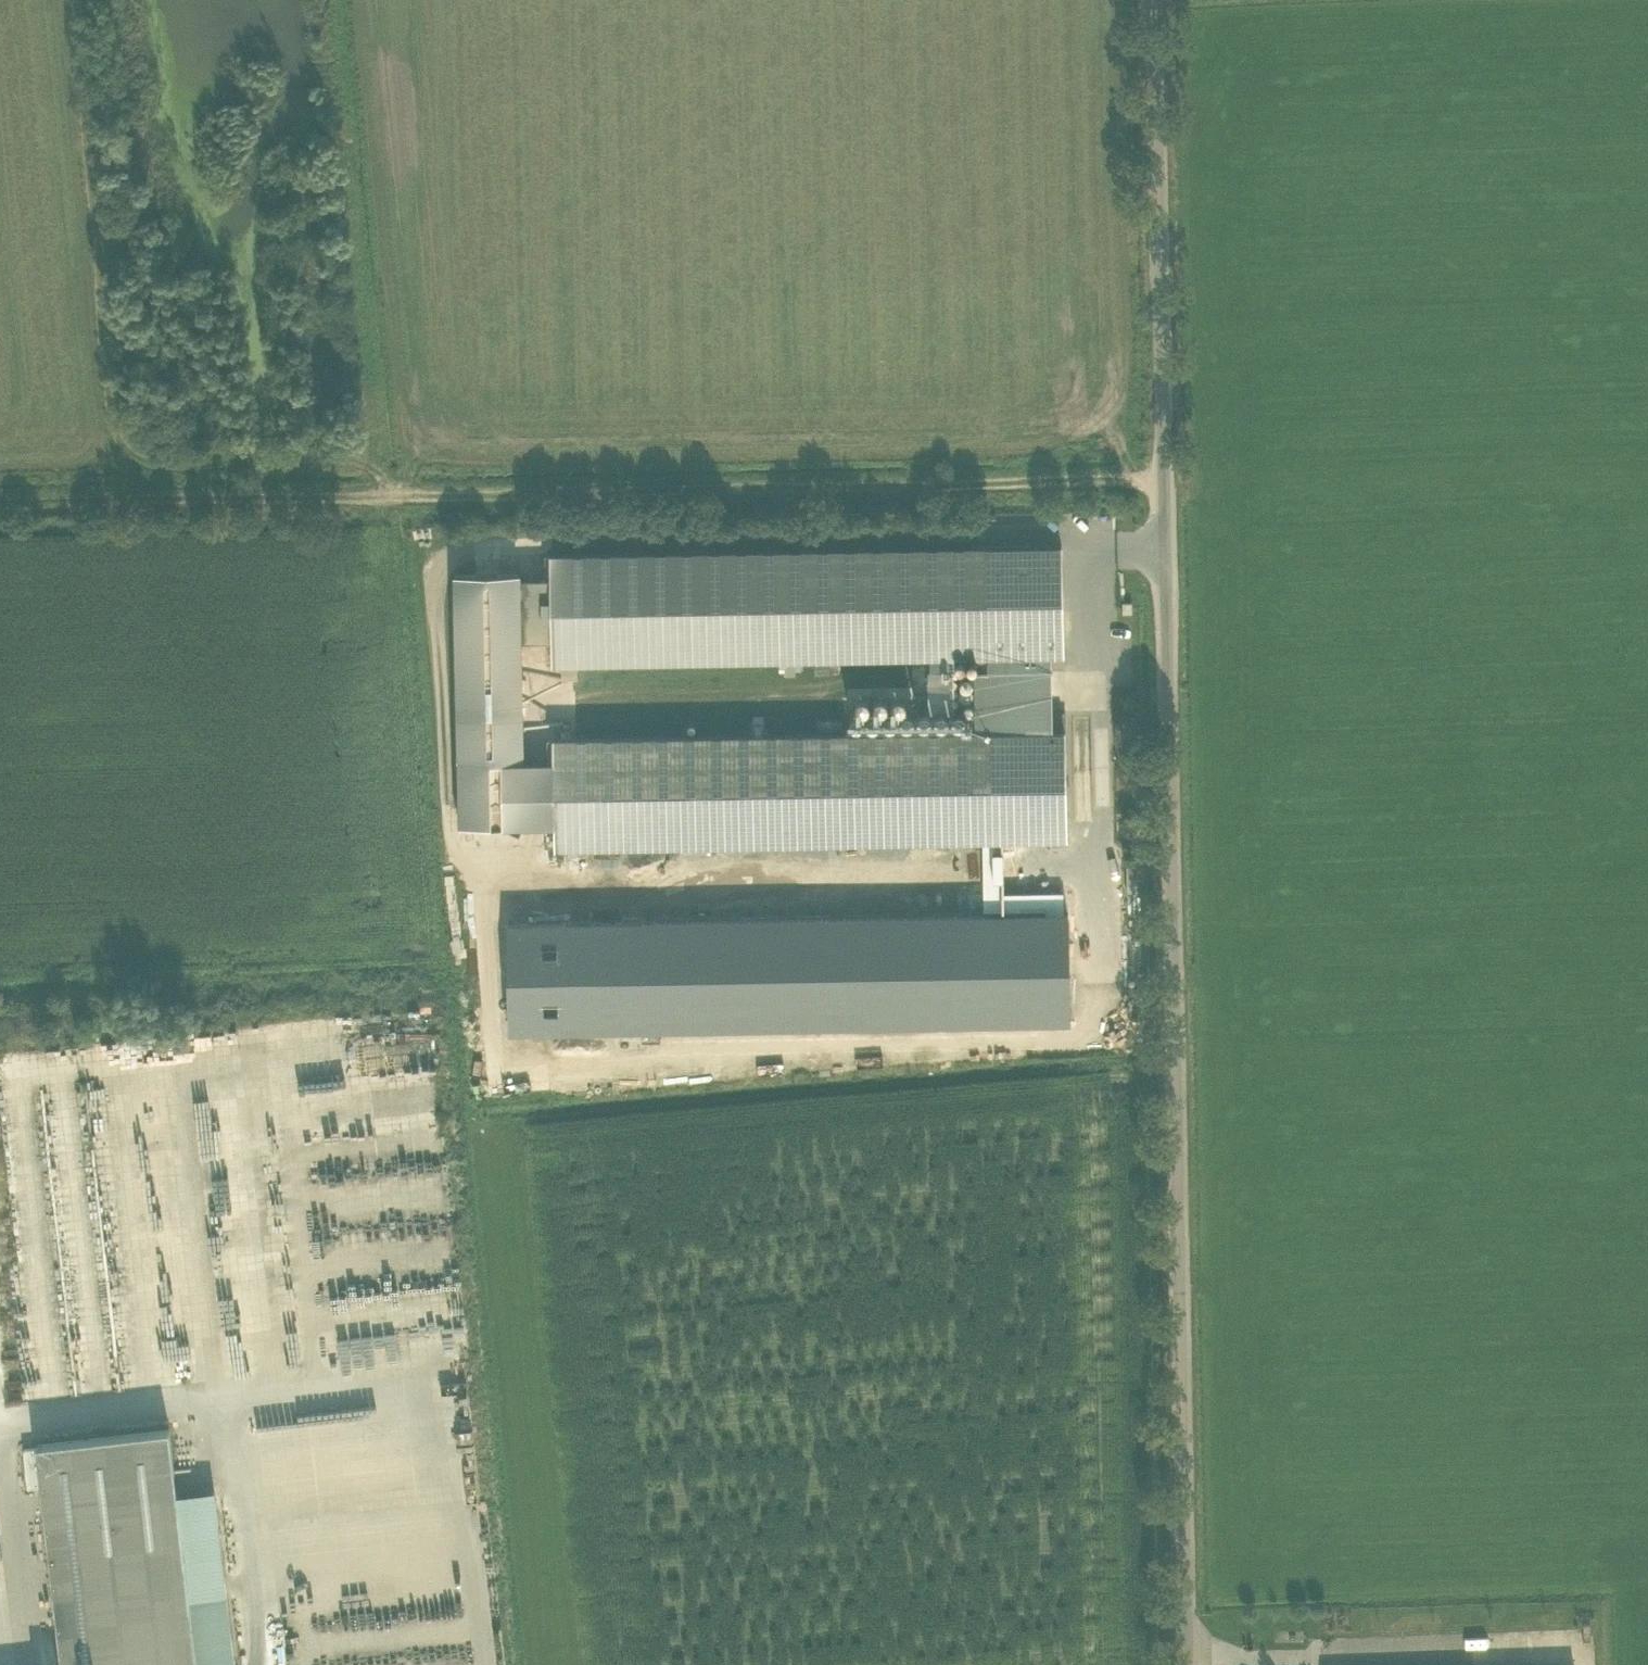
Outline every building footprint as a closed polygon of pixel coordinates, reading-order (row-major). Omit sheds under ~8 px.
[(990,731),(1053,730),(1051,652),(1064,651),(1062,545),(552,554),(554,660),(989,653),(990,731)] [(519,572),(456,574),(462,830),(524,828),(519,572)] [(1065,730),(1053,730),(990,731),(555,739),(557,845),(984,837),(1054,836),(1067,835),(1065,730)] [(985,915),(509,924),(511,1030),(1070,1020),(1068,914),(1055,914),(1054,836),(984,837),(985,915)] [(171,1427),(37,1442),(62,1664),(198,1664),(171,1427)]
